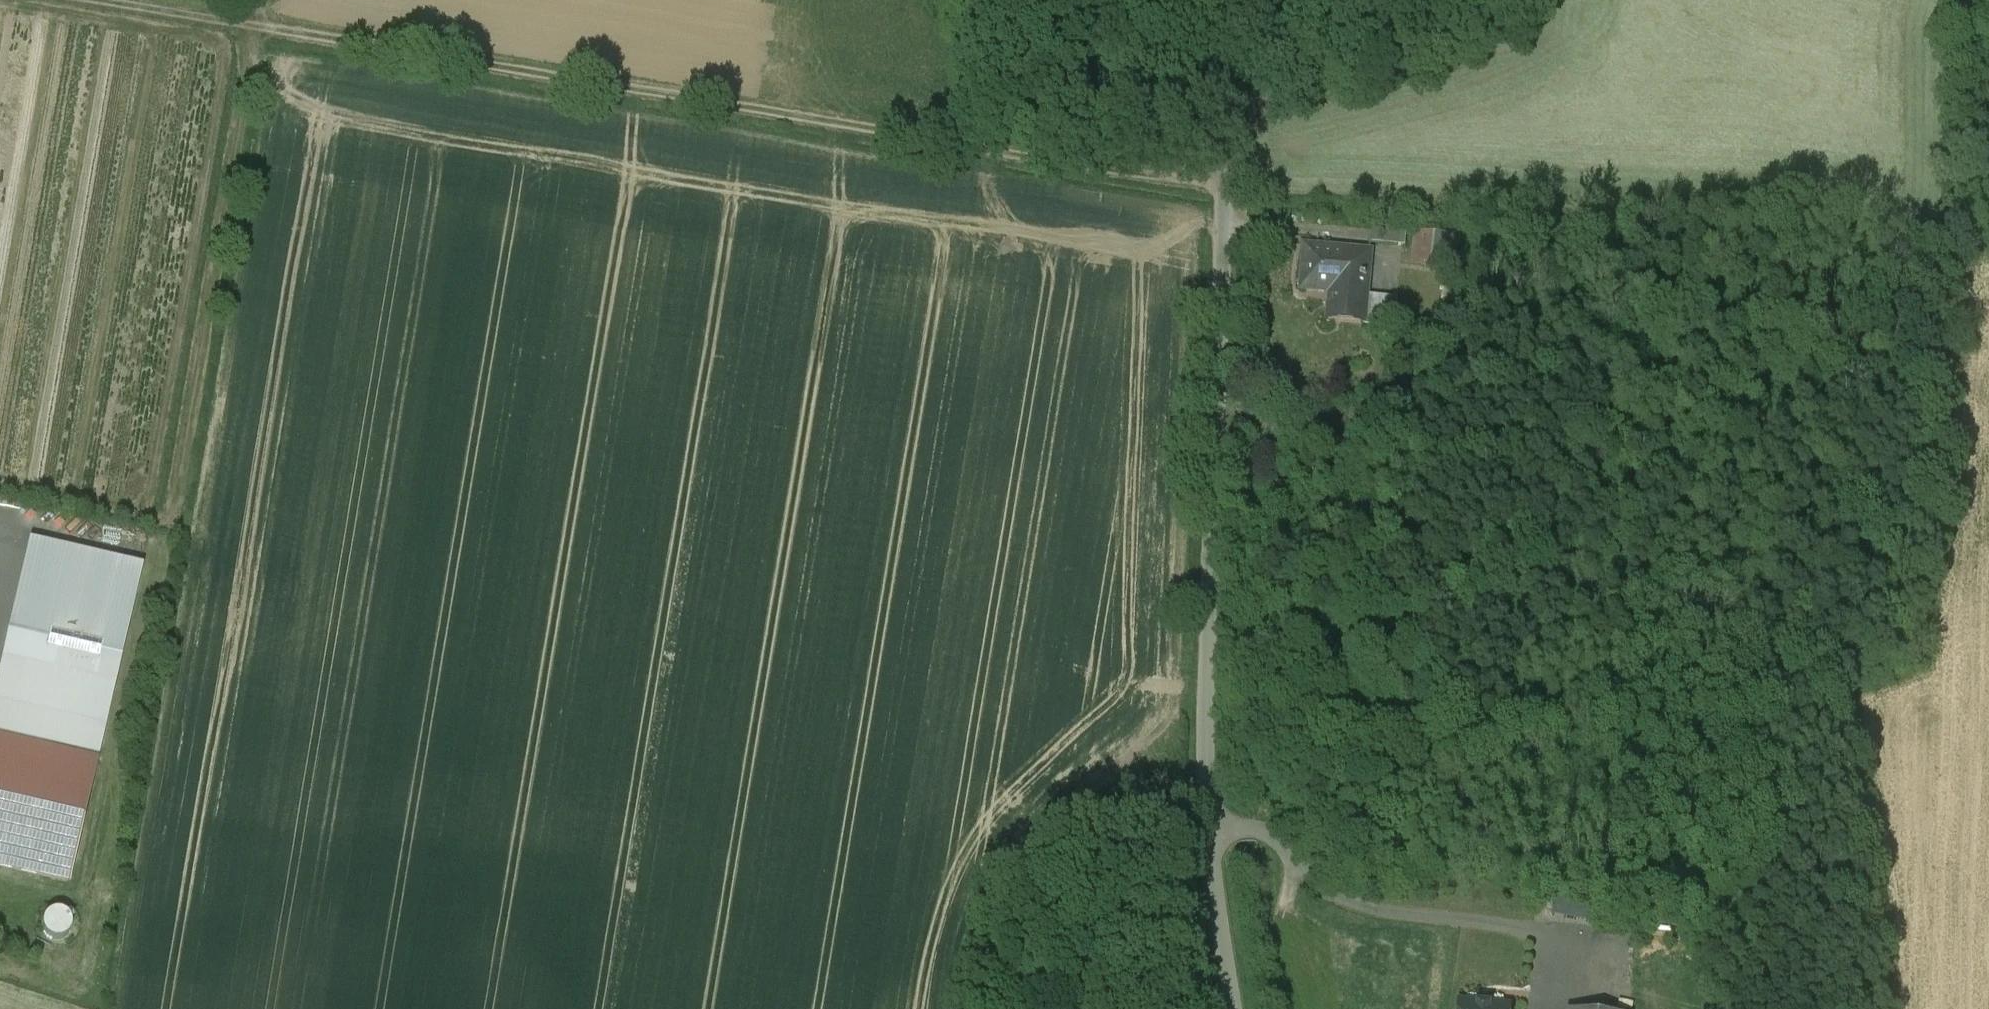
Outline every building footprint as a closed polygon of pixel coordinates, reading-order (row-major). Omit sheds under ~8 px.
[(1407,245),(1410,232),(1385,226),(1382,240),(1407,245)] [(1414,259),(1459,265),(1463,233),(1418,227),(1414,259)] [(1378,255),(1306,248),(1302,293),(1327,295),(1324,322),(1400,330),(1403,297),(1374,294),(1378,255)] [(54,823),(74,723),(0,705),(0,810),(54,823)] [(1556,912),(1591,920),(1597,896),(1562,888),(1556,912)] [(67,937),(72,913),(50,908),(45,932),(67,937)] [(1460,1000),(1459,1008),(1514,1008),(1515,1005),(1460,1000)]
